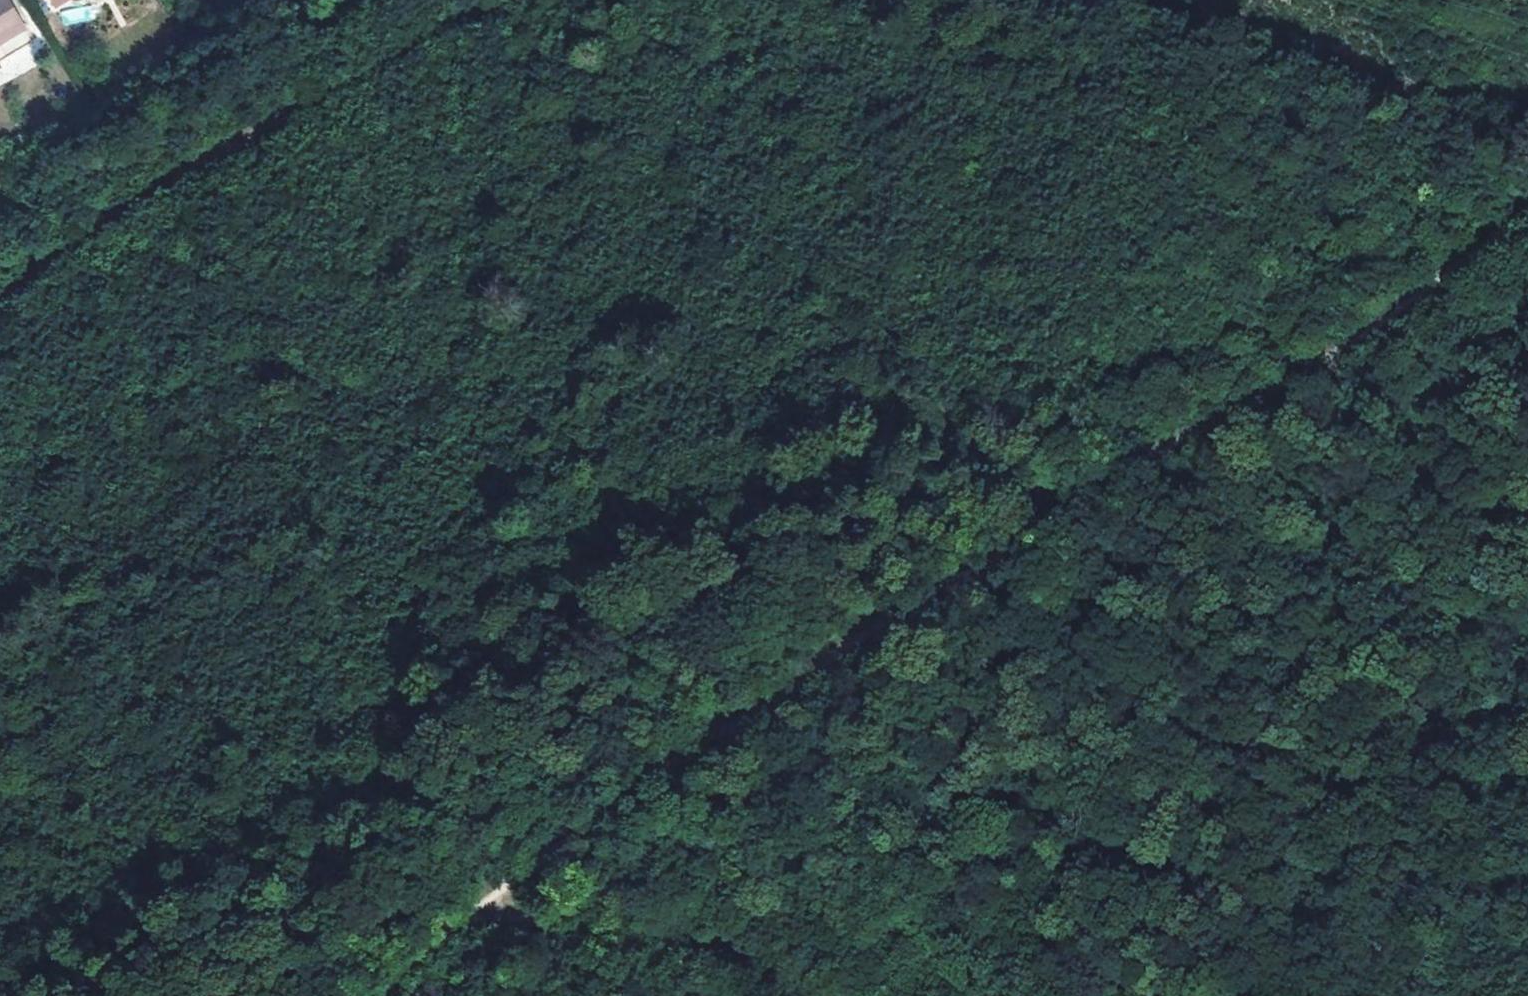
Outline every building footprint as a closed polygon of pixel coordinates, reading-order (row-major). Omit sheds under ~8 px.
[(30,42),(6,0),(0,0),(0,59),(30,42)] [(89,0),(45,0),(56,19),(89,0)]
